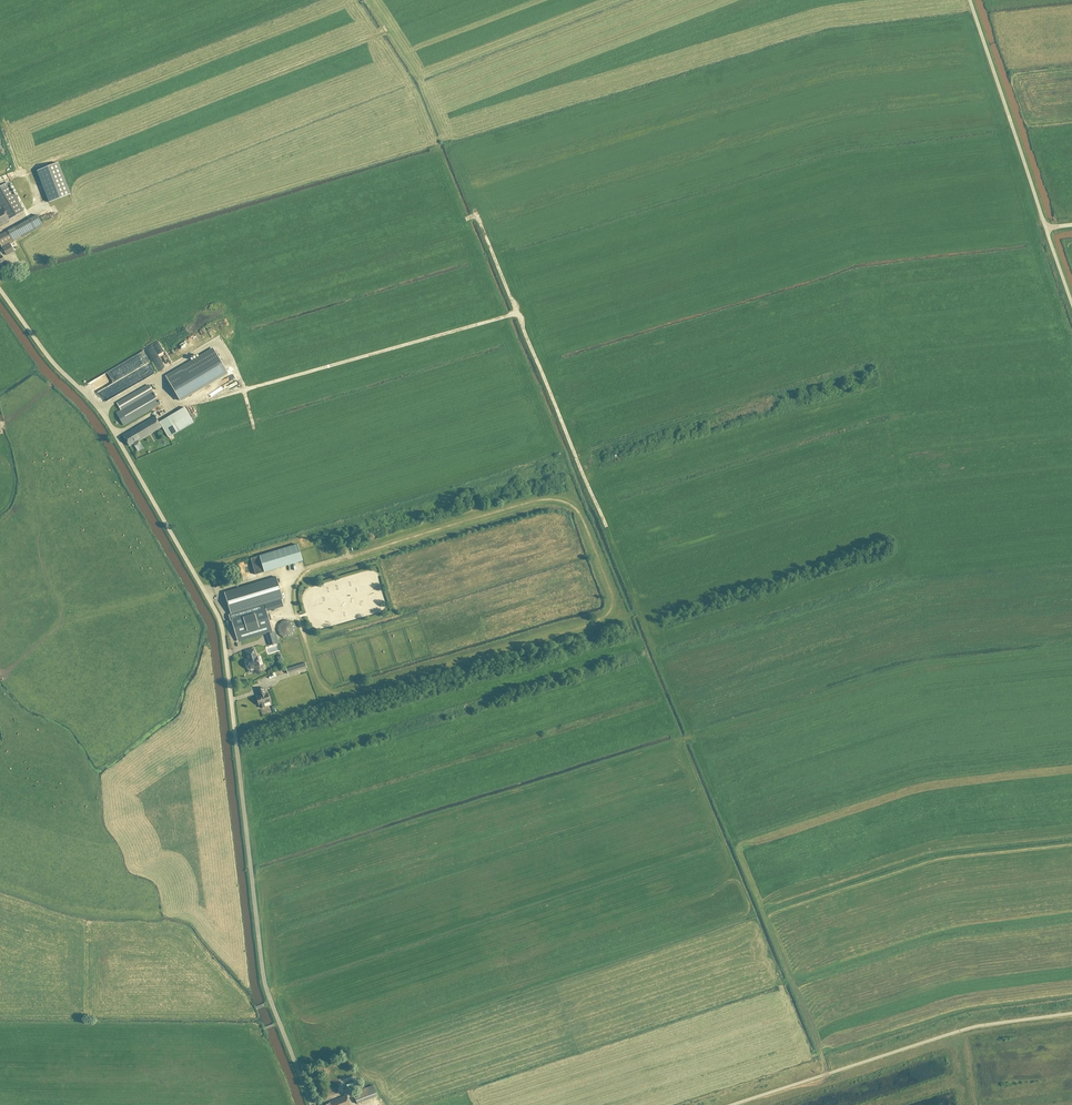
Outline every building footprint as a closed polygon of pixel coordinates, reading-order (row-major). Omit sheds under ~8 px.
[(49,202),(70,194),(58,163),(37,171),(49,202)] [(41,204),(32,178),(26,180),(35,206),(41,204)] [(10,220),(9,219),(23,211),(9,186),(7,183),(0,187),(0,226),(10,220)] [(0,235),(0,244),(2,248),(6,255),(14,251),(10,243),(13,242),(13,241),(7,231),(0,235)] [(213,349),(166,377),(180,401),(227,374),(213,349)] [(131,368),(103,382),(106,389),(134,375),(131,368)] [(124,426),(160,405),(148,386),(117,404),(121,411),(116,414),(124,426)] [(135,445),(138,443),(139,442),(138,441),(161,428),(155,417),(123,436),(129,447),(134,444),(135,445)] [(259,556),(250,559),(255,575),(264,572),(302,561),(297,545),(259,556)] [(241,575),(252,573),(250,561),(238,563),(241,575)] [(276,577),(224,593),(231,614),(277,601),(283,599),(276,577)] [(231,614),(229,615),(231,623),(234,623),(239,641),(272,631),(265,609),(278,605),(277,601),(231,614)] [(294,623),(281,622),(281,627),(278,627),(278,637),(294,638),(294,623)] [(273,634),(267,636),(269,645),(275,644),(273,634)] [(248,660),(245,661),(247,669),(248,669),(254,667),(255,671),(260,670),(259,666),(257,657),(256,657),(254,649),(245,652),(248,660)] [(305,663),(286,669),(288,674),(307,668),(305,663)] [(256,697),(259,706),(260,708),(261,708),(264,707),(264,706),(263,704),(270,702),(267,694),(266,694),(264,688),(257,691),(259,696),(256,697)] [(359,1102),(376,1096),(373,1087),(356,1093),(359,1102)] [(346,1096),(328,1103),(329,1104),(325,1104),(350,1104),(346,1096)]
